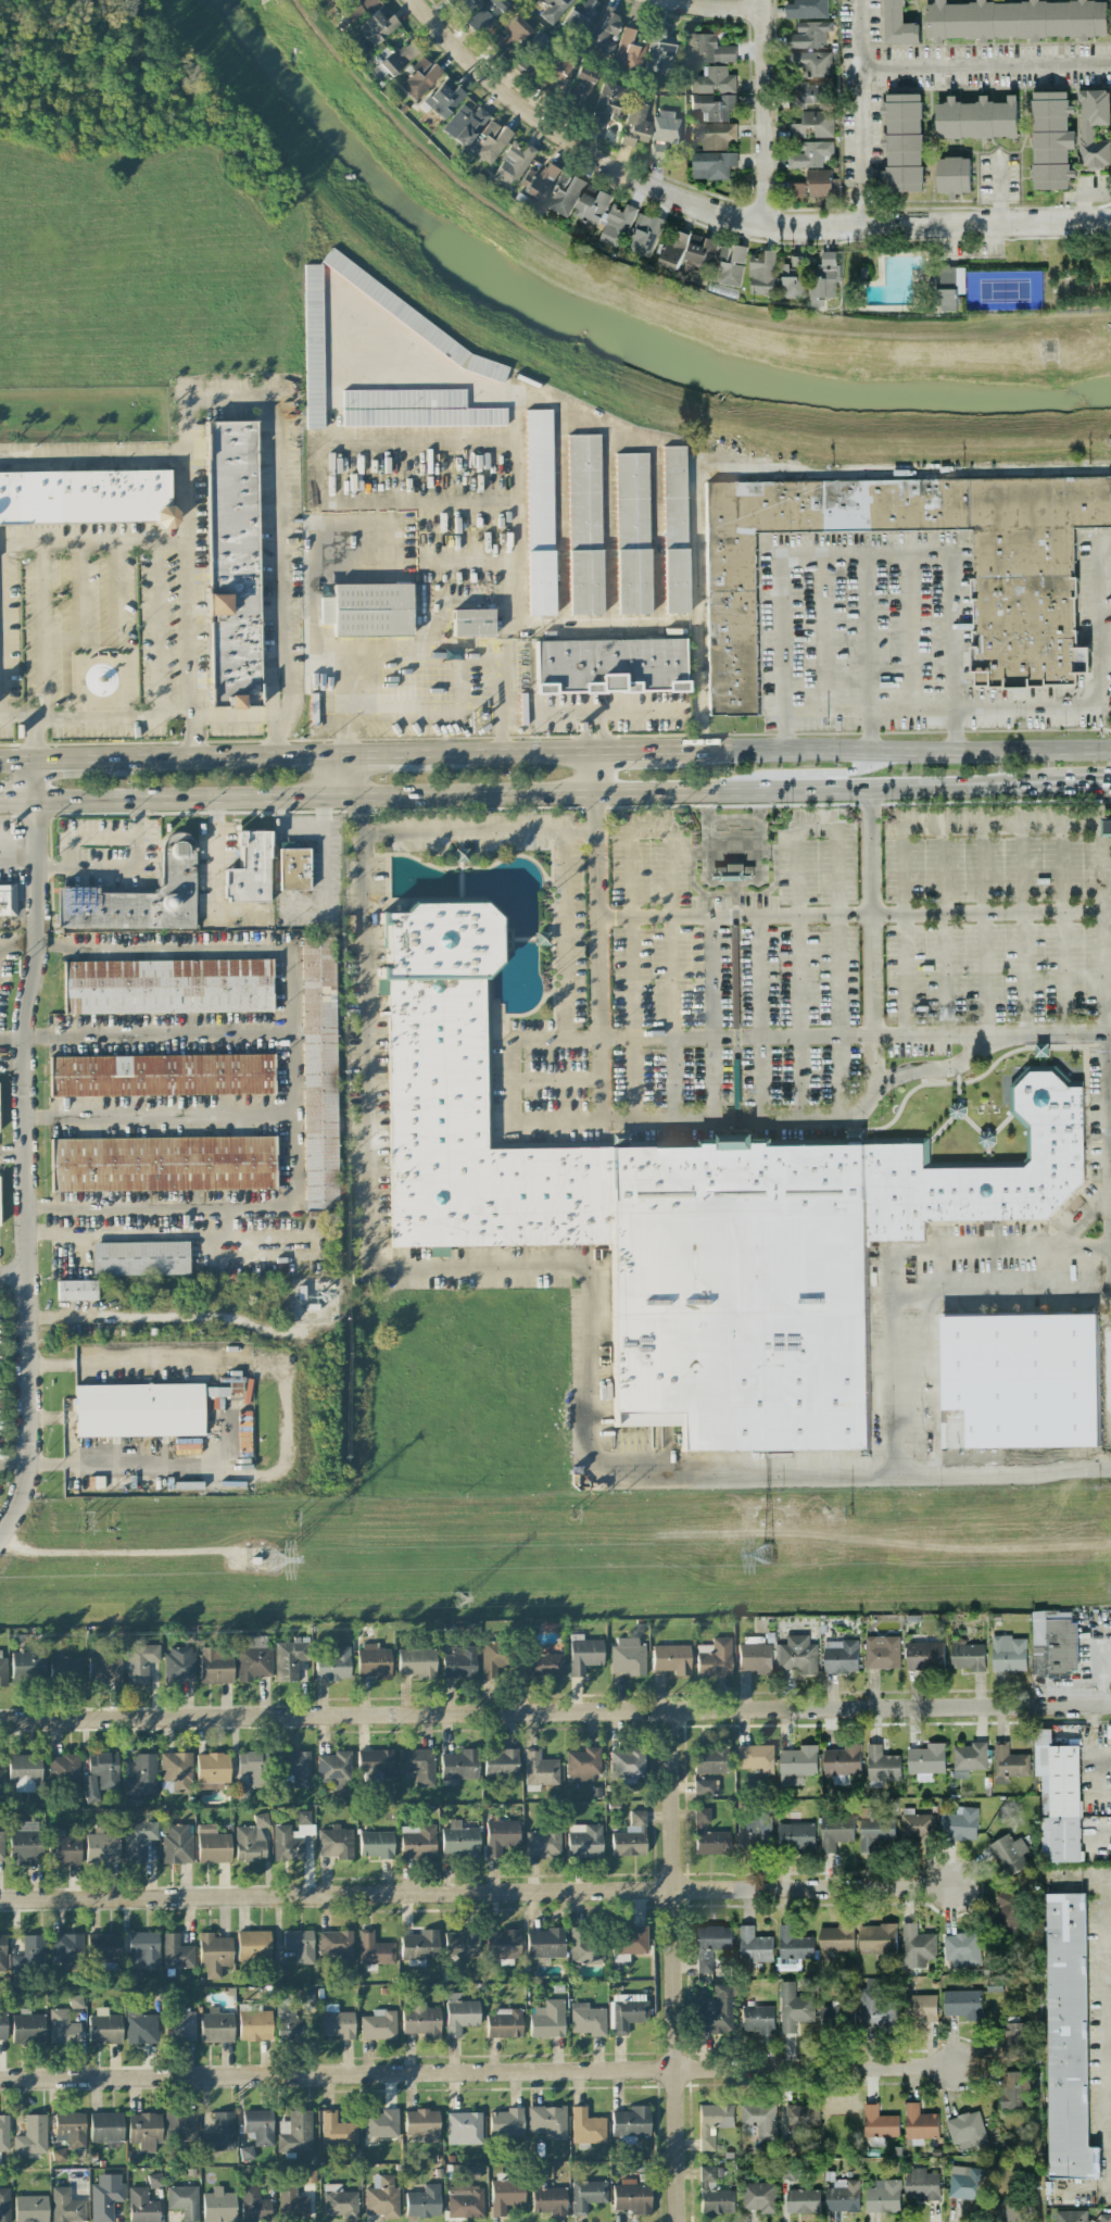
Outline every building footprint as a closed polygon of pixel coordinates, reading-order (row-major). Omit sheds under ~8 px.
[(354,4),(341,16),(349,25),(376,0),(351,0),(354,4)] [(453,6),(456,0),(471,11),(478,0),(449,0),(448,2),(453,6)] [(479,36),(510,7),(503,0),(501,0),(497,4),(494,0),(489,0),(466,22),(479,36)] [(549,3),(539,15),(551,25),(572,0),(546,0),(549,3)] [(828,17),(828,0),(803,0),(803,1),(785,1),(786,18),(828,17)] [(919,43),(919,23),(904,23),(903,0),(883,0),(884,44),(919,43)] [(944,4),(944,0),(933,0),(924,0),(925,38),(935,37),(935,41),(1108,35),(1107,0),(1073,0),(944,4)] [(610,57),(617,41),(614,40),(623,21),(614,17),(617,11),(604,5),(585,46),(610,57)] [(596,12),(588,8),(584,15),(579,13),(579,12),(571,8),(562,25),(585,36),(596,12)] [(391,15),(384,20),(377,11),(357,26),(373,47),(400,25),(391,15)] [(529,28),(517,16),(491,43),(504,55),(529,28)] [(787,48),(827,47),(826,31),(832,31),(832,21),(797,21),(797,33),(787,33),(787,48)] [(665,28),(651,26),(645,71),(661,73),(663,63),(672,65),(675,39),(664,38),(665,28)] [(612,64),(637,73),(649,39),(639,36),(641,32),(625,27),(612,64)] [(552,38),(538,29),(513,68),(527,77),(552,38)] [(686,33),(685,61),(736,63),(736,46),(716,45),(717,34),(686,33)] [(380,67),(391,78),(420,50),(409,39),(391,55),(378,42),(364,55),(378,69),(380,67)] [(550,64),(546,75),(565,82),(575,56),(562,51),(557,67),(550,64)] [(831,51),(787,52),(788,69),(806,69),(807,76),(831,76),(831,51)] [(397,85),(414,102),(441,74),(424,57),(397,85)] [(727,65),(706,66),(706,75),(690,75),(690,93),(715,93),(736,92),(735,74),(727,74),(727,65)] [(565,102),(585,108),(596,72),(577,66),(565,102)] [(441,121),(466,95),(447,77),(422,103),(441,121)] [(615,124),(627,88),(604,81),(592,116),(615,124)] [(834,111),(805,110),(805,102),(826,102),(827,84),(792,83),(791,115),(799,116),(799,123),(790,123),(789,137),(805,137),(805,126),(814,126),(813,137),(833,137),(834,111)] [(1110,124),(1110,90),(1079,90),(1079,167),(1110,167),(1110,140),(1094,140),(1094,124),(1110,124)] [(1032,189),(1068,189),(1068,177),(1075,177),(1075,170),(1068,170),(1068,149),(1074,149),(1074,130),(1070,130),(1070,105),(1067,105),(1067,91),(1032,91),(1032,189)] [(728,121),(727,109),(736,109),(736,93),(715,94),(690,95),(690,112),(702,112),(702,122),(728,121)] [(922,190),(922,93),(886,93),(886,105),(885,105),(885,190),(922,190)] [(1017,137),(1016,95),(1007,95),(1007,101),(988,102),(988,95),(979,95),(979,102),(956,102),(956,95),(947,96),(947,103),(936,103),(936,139),(1017,137)] [(478,106),(476,109),(467,100),(442,130),(463,148),(490,116),(478,106)] [(644,121),(647,105),(629,101),(621,144),(633,147),(635,140),(647,143),(652,123),(644,121)] [(674,119),(674,111),(654,111),(653,141),(680,142),(680,119),(674,119)] [(471,154),(489,166),(513,133),(502,125),(500,128),(489,120),(480,133),(484,136),(471,154)] [(700,149),(729,150),(729,140),(736,140),(736,123),(691,122),(690,142),(700,142),(700,149)] [(833,141),(799,142),(799,153),(787,153),(788,167),(822,167),(822,156),(833,156),(833,141)] [(522,149),(512,143),(492,175),(511,187),(535,150),(525,143),(522,149)] [(650,160),(666,160),(666,144),(650,144),(650,160)] [(691,153),(691,179),(729,178),(728,166),(737,166),(736,152),(691,153)] [(970,157),(937,157),(937,192),(948,192),(948,195),(971,195),(970,157)] [(517,187),(539,201),(559,171),(546,162),(538,175),(529,169),(517,187)] [(831,168),(807,169),(808,197),(832,196),(831,168)] [(569,217),(584,181),(560,171),(544,206),(569,217)] [(788,196),(806,197),(806,182),(788,182),(788,196)] [(573,215),(596,225),(598,221),(606,224),(599,241),(617,249),(634,207),(625,203),(623,209),(609,203),(612,196),(599,191),(596,197),(582,191),(573,215)] [(649,258),(664,219),(652,214),(651,217),(641,213),(626,249),(649,258)] [(717,237),(668,231),(663,265),(704,271),(705,264),(713,265),(717,237)] [(739,286),(746,248),(721,244),(715,282),(739,286)] [(477,357),(330,249),(319,264),(469,373),(503,383),(508,367),(477,357)] [(773,294),(775,250),(763,249),(762,257),(750,257),(748,293),(773,294)] [(837,297),(836,251),(821,251),(821,267),(816,267),(816,278),(809,279),(810,307),(823,307),(823,297),(837,297)] [(805,266),(805,257),(791,256),(791,265),(805,266)] [(321,265),(304,265),(306,429),(323,428),(321,265)] [(782,297),(806,297),(805,265),(782,265),(782,297)] [(964,267),(937,268),(937,312),(956,311),(955,293),(964,293),(964,267)] [(342,391),(342,408),(342,427),(506,425),(505,408),(465,409),(465,389),(342,391)] [(552,410),(525,410),(528,616),(554,615),(552,410)] [(205,423),(210,708),(261,707),(256,422),(205,423)] [(602,615),(599,434),(567,435),(570,615),(602,615)] [(685,446),(662,446),(664,614),(687,614),(685,446)] [(617,615),(650,614),(648,453),(615,453),(617,615)] [(26,525),(26,523),(154,522),(160,529),(171,529),(177,523),(177,513),(171,505),(169,470),(0,473),(0,525),(26,525)] [(1006,687),(1006,690),(1032,690),(1032,687),(1078,687),(1078,674),(1093,674),(1091,648),(1080,648),(1078,577),(1075,578),(1074,528),(1110,527),(1110,478),(707,485),(711,714),(758,714),(755,531),(976,528),(977,580),(974,580),(976,688),(1006,687)] [(412,635),(411,583),(332,585),(332,597),(320,598),(321,623),(333,623),(333,637),(412,635)] [(452,610),(452,636),(493,636),(493,609),(452,610)] [(535,641),(535,694),(685,692),(685,639),(535,641)] [(58,927),(56,887),(97,888),(97,893),(152,893),(160,884),(162,849),(162,844),(164,839),(167,836),(172,832),(177,831),(182,832),(187,834),(191,838),(193,842),(194,849),(197,927),(58,927)] [(236,832),(268,831),(268,901),(227,901),(227,896),(223,896),(224,869),(240,869),(239,848),(236,848),(236,832)] [(278,849),(307,848),(308,890),(280,890),(278,849)] [(453,849),(467,849),(466,862),(459,861),(453,861),(453,849)] [(15,917),(15,885),(0,885),(0,917),(15,917)] [(387,980),(380,978),(380,967),(387,967),(386,924),(378,924),(378,913),(403,914),(412,904),(460,903),(481,903),(495,917),(496,939),(497,963),(482,979),(387,980)] [(535,932),(548,932),(548,945),(535,945),(535,939),(535,932)] [(301,938),(333,938),(339,1210),(305,1212),(301,938)] [(63,962),(270,959),(272,1010),(64,1015),(63,962)] [(611,1244),(609,1147),(484,1148),(482,979),(387,980),(392,1246),(611,1244)] [(49,1056),(273,1054),(273,1093),(50,1096),(49,1056)] [(1032,1123),(1015,1109),(1015,1087),(1031,1071),(1052,1070),(1069,1087),(1083,1087),(1083,1123),(1032,1123)] [(922,1167),(1025,1167),(1032,1159),(1032,1123),(1083,1123),(1085,1179),(1046,1218),(924,1220),(922,1167)] [(49,1139),(274,1135),(275,1188),(50,1191),(49,1139)] [(863,1144),(922,1143),(922,1167),(924,1220),(925,1240),(866,1240),(863,1144)] [(609,1147),(611,1244),(866,1240),(863,1144),(609,1147)] [(611,1244),(614,1411),(680,1413),(682,1452),(870,1449),(866,1240),(611,1244)] [(92,1243),(188,1241),(189,1275),(93,1275),(92,1243)] [(429,1257),(447,1257),(448,1247),(430,1246),(429,1257)] [(56,1280),(96,1280),(97,1298),(58,1298),(56,1280)] [(942,1315),(1097,1313),(1099,1445),(967,1446),(967,1409),(944,1409),(942,1315)] [(242,1378),(229,1378),(229,1388),(205,1388),(205,1390),(206,1390),(206,1396),(242,1396),(242,1378)] [(75,1385),(202,1383),(203,1434),(76,1436),(75,1385)] [(1031,1612),(1033,1675),(1078,1674),(1077,1622),(1071,1622),(1071,1611),(1031,1612)] [(603,1666),(602,1640),(582,1640),(582,1634),(569,1634),(569,1677),(584,1677),(584,1666),(603,1666)] [(817,1643),(809,1644),(808,1635),(786,1635),(786,1643),(776,1643),(777,1670),(798,1669),(798,1674),(818,1674),(817,1643)] [(900,1636),(864,1636),(864,1669),(900,1668),(900,1636)] [(991,1636),(992,1671),(1026,1670),(1026,1636),(991,1636)] [(297,1680),(297,1661),(307,1661),(308,1638),(292,1637),(292,1643),(276,1642),(275,1679),(297,1680)] [(611,1675),(645,1674),(644,1645),(637,1645),(637,1637),(611,1638),(611,1675)] [(772,1644),(762,1643),(763,1637),(740,1637),(739,1673),(771,1673),(772,1644)] [(824,1640),(824,1673),(858,1672),(858,1640),(824,1640)] [(985,1670),(984,1644),(965,1644),(965,1640),(951,1640),(951,1671),(985,1670)] [(481,1641),(481,1678),(496,1679),(496,1666),(507,1666),(507,1642),(481,1641)] [(906,1642),(907,1669),(944,1669),(943,1641),(906,1642)] [(126,1684),(148,1684),(148,1663),(159,1662),(159,1645),(126,1645),(126,1684)] [(378,1645),(357,1645),(356,1678),(390,1679),(391,1649),(378,1649),(378,1645)] [(652,1646),(653,1671),(674,1670),(674,1676),(689,1675),(689,1645),(652,1646)] [(121,1683),(121,1655),(109,1655),(109,1646),(90,1646),(89,1683),(121,1683)] [(195,1682),(193,1647),(164,1648),(165,1683),(195,1682)] [(349,1648),(315,1647),(314,1680),(349,1680),(349,1648)] [(475,1678),(474,1647),(453,1648),(453,1654),(441,1654),(442,1679),(475,1678)] [(562,1654),(546,1654),(546,1647),(531,1648),(532,1678),(563,1676),(562,1654)] [(200,1684),(232,1683),(231,1649),(199,1650),(200,1684)] [(435,1650),(398,1649),(397,1677),(435,1677),(435,1650)] [(10,1653),(12,1684),(39,1682),(38,1652),(10,1653)] [(76,1656),(49,1657),(50,1682),(77,1681),(76,1656)] [(1081,1862),(1079,1745),(1052,1746),(1051,1729),(1033,1729),(1034,1775),(1040,1775),(1041,1862),(1081,1862)] [(1029,1753),(1008,1754),(1008,1741),(993,1741),(994,1776),(1029,1775),(1029,1753)] [(944,1742),(925,1743),(925,1748),(907,1748),(907,1773),(945,1772),(944,1742)] [(824,1775),(861,1774),(860,1743),(843,1743),(843,1749),(823,1749),(824,1775)] [(901,1780),(900,1755),(881,1755),(881,1743),(867,1743),(867,1780),(901,1780)] [(954,1744),(954,1777),(967,1777),(967,1770),(987,1769),(986,1743),(954,1744)] [(817,1744),(799,1744),(799,1749),(779,1749),(780,1785),(803,1785),(802,1775),(817,1775),(817,1744)] [(772,1745),(737,1746),(738,1769),(758,1768),(759,1773),(773,1773),(772,1745)] [(593,1782),(592,1775),(600,1775),(600,1747),(585,1747),(585,1751),(566,1752),(566,1782),(593,1782)] [(644,1777),(644,1748),(609,1748),(610,1776),(623,1776),(623,1785),(637,1785),(636,1777),(644,1777)] [(728,1773),(727,1748),(693,1749),(694,1774),(728,1773)] [(398,1750),(399,1773),(414,1773),(415,1787),(434,1787),(434,1749),(398,1750)] [(478,1779),(478,1749),(460,1749),(460,1754),(440,1754),(441,1786),(458,1786),(458,1780),(478,1779)] [(518,1749),(500,1749),(500,1753),(485,1752),(484,1777),(518,1777),(518,1749)] [(333,1790),(348,1790),(347,1781),(351,1781),(350,1750),(332,1751),(332,1755),(317,1755),(318,1781),(333,1781),(333,1790)] [(357,1751),(358,1774),(392,1774),(392,1750),(357,1751)] [(558,1759),(540,1760),(539,1750),(525,1750),(526,1791),(538,1791),(538,1785),(559,1785),(558,1759)] [(268,1787),(266,1751),(238,1752),(239,1774),(249,1773),(249,1788),(268,1787)] [(309,1751),(282,1752),(283,1776),(291,1776),(292,1788),(310,1787),(309,1751)] [(191,1752),(160,1753),(160,1793),(191,1793),(191,1752)] [(196,1754),(196,1788),(229,1787),(229,1753),(196,1754)] [(8,1754),(9,1784),(41,1784),(41,1754),(8,1754)] [(98,1789),(118,1789),(117,1754),(87,1754),(88,1775),(84,1775),(84,1803),(98,1803),(98,1789)] [(134,1777),(122,1777),(123,1796),(157,1795),(156,1754),(133,1754),(134,1777)] [(49,1780),(79,1781),(79,1755),(50,1755),(49,1780)] [(694,1795),(718,1795),(718,1780),(694,1780),(694,1795)] [(954,1813),(942,1813),(942,1838),(976,1839),(977,1807),(955,1806),(954,1813)] [(709,1808),(694,1808),(694,1826),(709,1826),(709,1808)] [(859,1852),(874,1852),(875,1840),(894,1840),(895,1818),(870,1817),(870,1808),(860,1808),(859,1852)] [(913,1814),(913,1808),(900,1808),(901,1839),(935,1838),(934,1814),(913,1814)] [(611,1832),(611,1856),(645,1855),(645,1810),(628,1811),(628,1832),(611,1832)] [(273,1825),(273,1860),(303,1860),(303,1835),(312,1835),(312,1811),(295,1811),(295,1825),(273,1825)] [(235,1827),(236,1862),(265,1861),(263,1827),(268,1827),(268,1813),(254,1814),(254,1826),(235,1827)] [(737,1851),(771,1851),(771,1815),(738,1815),(737,1851)] [(854,1841),(853,1816),(820,1816),(821,1853),(835,1853),(835,1841),(854,1841)] [(478,1858),(479,1828),(460,1828),(461,1820),(449,1820),(449,1829),(441,1829),(441,1853),(458,1853),(458,1858),(478,1858)] [(40,1821),(8,1822),(10,1865),(25,1864),(25,1861),(41,1861),(40,1821)] [(519,1846),(518,1821),(485,1821),(486,1858),(501,1857),(500,1846),(519,1846)] [(158,1840),(157,1822),(123,1823),(124,1864),(147,1863),(146,1840),(158,1840)] [(776,1822),(776,1851),(815,1851),(815,1822),(776,1822)] [(162,1835),(162,1863),(193,1863),(193,1834),(187,1834),(187,1824),(166,1825),(166,1835),(162,1835)] [(230,1834),(216,1834),(216,1824),(197,1825),(198,1863),(231,1862),(230,1834)] [(601,1857),(601,1825),(567,1825),(567,1858),(601,1857)] [(435,1857),(434,1826),(400,1826),(401,1858),(435,1857)] [(353,1858),(352,1827),(331,1827),(331,1830),(318,1830),(319,1858),(353,1858)] [(86,1834),(86,1863),(119,1863),(118,1830),(94,1831),(94,1834),(86,1834)] [(525,1831),(526,1858),(561,1857),(560,1830),(525,1831)] [(64,1836),(64,1831),(50,1831),(49,1864),(80,1865),(81,1837),(64,1836)] [(360,1858),(393,1857),(393,1832),(359,1832),(360,1858)] [(730,1832),(695,1832),(695,1854),(730,1854),(730,1832)] [(986,1846),(1004,1878),(1027,1865),(1021,1853),(1028,1850),(1020,1836),(1012,1841),(1008,1833),(986,1846)] [(1088,2146),(1086,1893),(1045,1893),(1048,2178),(1099,2178),(1099,2146),(1088,2146)] [(936,1961),(936,1933),(917,1933),(917,1922),(901,1922),(902,1962),(936,1961)] [(796,1968),(796,1959),(814,1958),(814,1936),(794,1936),(794,1924),(778,1924),(779,1968),(796,1968)] [(859,1954),(897,1953),(896,1924),(859,1925),(859,1954)] [(731,1948),(731,1925),(695,1926),(696,1974),(712,1973),(711,1949),(731,1948)] [(773,1961),(772,1936),(754,1936),(754,1925),(740,1925),(740,1961),(773,1961)] [(820,1952),(854,1951),(853,1925),(819,1925),(820,1952)] [(646,1927),(614,1927),(614,1962),(629,1962),(629,1953),(647,1953),(646,1927)] [(394,1943),(374,1943),(373,1929),(359,1930),(359,1965),(395,1964),(394,1943)] [(421,1935),(400,1935),(401,1960),(438,1960),(438,1929),(421,1930),(421,1935)] [(563,1929),(526,1929),(526,1958),(564,1957),(563,1929)] [(570,1964),(604,1963),(603,1929),(569,1929),(570,1964)] [(294,1964),(313,1964),(312,1930),(282,1931),(283,1951),(294,1951),(294,1964)] [(270,1931),(237,1931),(237,1960),(270,1960),(270,1931)] [(319,1931),(318,1955),(340,1956),(340,1962),(352,1962),(353,1932),(319,1931)] [(519,1931),(485,1931),(485,1960),(499,1960),(499,1963),(519,1963),(519,1931)] [(129,1932),(129,1964),(140,1964),(140,1969),(158,1969),(159,1933),(129,1932)] [(444,1933),(445,1958),(478,1957),(478,1932),(444,1933)] [(980,1965),(978,1932),(944,1934),(946,1967),(980,1965)] [(120,1933),(88,1934),(88,1962),(120,1961),(120,1933)] [(179,1933),(163,1933),(163,1968),(194,1968),(194,1946),(179,1946),(179,1933)] [(232,1937),(213,1938),(213,1933),(198,1933),(199,1965),(205,1965),(206,1979),(221,1979),(220,1966),(232,1966),(232,1937)] [(63,1969),(83,1968),(82,1934),(51,1934),(51,1964),(63,1963),(63,1969)] [(44,1935),(22,1936),(23,1956),(11,1957),(11,1972),(45,1971),(44,1935)] [(780,2033),(795,2033),(796,2022),(814,2022),(814,1996),(795,1996),(795,1981),(781,1981),(780,2033)] [(712,1985),(713,1999),(698,1999),(700,2035),(732,2033),(730,1984),(712,1985)] [(859,2027),(898,2028),(898,2005),(883,2004),(883,1988),(860,1987),(859,2027)] [(313,1991),(300,1990),(299,2004),(313,2004),(313,1991)] [(943,1990),(943,2015),(965,2015),(965,2019),(981,2019),(981,1990),(943,1990)] [(478,2001),(459,2001),(460,1993),(446,1993),(445,2038),(460,2038),(461,2026),(478,2027),(478,2001)] [(295,1994),(276,1994),(276,2036),(295,2037),(295,1994)] [(936,1994),(903,1995),(903,2020),(937,2020),(936,1994)] [(647,1995),(612,1995),(613,2011),(610,2011),(611,2036),(627,2036),(627,2023),(647,2023),(647,1995)] [(854,1998),(838,1998),(838,2005),(820,2006),(820,2028),(854,2027),(854,1998)] [(563,1999),(544,1999),(544,2007),(529,2007),(530,2038),(564,2037),(563,1999)] [(571,2033),(590,2033),(590,2037),(605,2037),(605,2009),(588,2009),(588,2003),(570,2003),(571,2033)] [(402,2034),(423,2033),(423,2039),(440,2039),(439,2008),(425,2008),(425,2005),(401,2005),(402,2034)] [(775,2032),(774,2005),(740,2006),(741,2033),(775,2032)] [(88,2016),(89,2044),(121,2044),(121,2015),(107,2015),(107,2007),(95,2007),(95,2016),(88,2016)] [(157,2015),(141,2015),(141,2007),(126,2008),(126,2044),(157,2043),(157,2015)] [(233,2042),(233,2013),(219,2013),(218,2007),(208,2007),(208,2013),(200,2013),(200,2042),(233,2042)] [(271,2041),(271,2009),(239,2008),(238,2040),(271,2041)] [(12,2015),(12,2044),(45,2043),(44,2014),(30,2015),(30,2009),(20,2009),(20,2015),(12,2015)] [(68,2009),(49,2009),(50,2044),(80,2044),(80,2023),(69,2023),(68,2009)] [(195,2040),(196,2009),(176,2009),(176,2013),(166,2012),(165,2039),(195,2040)] [(395,2010),(372,2010),(373,2016),(360,2016),(360,2040),(396,2039),(395,2010)] [(486,2010),(486,2038),(521,2038),(521,2010),(486,2010)] [(354,2012),(319,2012),(319,2038),(354,2038),(354,2012)] [(1000,2047),(1026,2048),(1027,2023),(1001,2022),(1000,2047)] [(1027,2071),(1000,2071),(1001,2109),(1028,2109),(1027,2071)] [(741,2104),(741,2127),(757,2127),(757,2141),(775,2141),(775,2102),(755,2102),(755,2104),(741,2104)] [(919,2102),(904,2102),(905,2138),(938,2138),(938,2113),(919,2113),(919,2102)] [(819,2129),(818,2103),(785,2105),(786,2130),(819,2129)] [(899,2115),(878,2115),(877,2103),(863,2103),(864,2137),(899,2136),(899,2115)] [(699,2151),(714,2151),(713,2127),(734,2127),(734,2105),(698,2105),(699,2151)] [(566,2140),(566,2107),(528,2106),(527,2134),(547,2134),(547,2140),(566,2140)] [(605,2143),(605,2118),(586,2118),(586,2106),(571,2107),(572,2144),(605,2143)] [(611,2136),(649,2136),(649,2106),(628,2106),(628,2111),(612,2111),(611,2136)] [(398,2137),(398,2109),(382,2109),(382,2113),(363,2114),(364,2138),(398,2137)] [(404,2110),(405,2136),(421,2135),(421,2143),(439,2142),(438,2109),(404,2110)] [(488,2111),(489,2136),(523,2135),(522,2109),(488,2111)] [(946,2119),(956,2151),(988,2141),(977,2109),(946,2119)] [(254,2147),(273,2146),(272,2110),(243,2111),(243,2132),(254,2132),(254,2147)] [(357,2144),(357,2123),(336,2123),(336,2110),(321,2110),(322,2145),(357,2144)] [(311,2111),(289,2111),(289,2121),(278,2121),(278,2152),(312,2152),(311,2111)] [(196,2112),(165,2113),(166,2141),(197,2141),(196,2112)] [(233,2112),(212,2113),(213,2133),(201,2133),(201,2151),(234,2150),(233,2112)] [(483,2144),(481,2112),(446,2113),(447,2145),(483,2144)] [(85,2113),(54,2113),(55,2138),(66,2138),(66,2148),(85,2148),(85,2113)] [(90,2142),(123,2142),(123,2113),(90,2113),(90,2142)] [(161,2113),(128,2113),(129,2144),(138,2144),(139,2153),(155,2153),(155,2144),(161,2143),(161,2113)] [(45,2114),(24,2115),(25,2136),(13,2136),(13,2154),(46,2153),(45,2114)] [(8,2116),(0,2116),(0,2152),(9,2152),(8,2116)] [(448,2218),(483,2217),(483,2184),(479,2184),(479,2166),(456,2167),(456,2185),(447,2185),(448,2218)] [(734,2190),(715,2190),(715,2178),(722,2178),(722,2166),(699,2167),(700,2214),(735,2213),(734,2190)] [(984,2167),(950,2166),(948,2197),(983,2199),(984,2167)] [(939,2172),(925,2172),(925,2169),(905,2169),(906,2199),(939,2198),(939,2172)] [(112,2201),(124,2201),(124,2184),(120,2185),(120,2175),(97,2175),(97,2184),(91,2185),(92,2221),(113,2221),(112,2201)] [(365,2215),(381,2215),(381,2219),(399,2219),(398,2187),(393,2187),(393,2175),(372,2175),(373,2188),(364,2188),(365,2215)] [(826,2211),(859,2211),(858,2179),(837,2179),(837,2187),(826,2187),(826,2211)] [(865,2187),(866,2212),(900,2212),(899,2179),(873,2179),(873,2187),(865,2187)] [(491,2180),(490,2217),(505,2217),(505,2206),(523,2206),(524,2181),(491,2180)] [(607,2203),(606,2181),(571,2182),(572,2216),(586,2216),(586,2203),(607,2203)] [(650,2215),(650,2186),(635,2186),(635,2181),(612,2181),(612,2210),(629,2210),(629,2214),(650,2215)] [(776,2182),(743,2182),(743,2208),(760,2209),(760,2213),(775,2213),(776,2182)] [(357,2191),(341,2192),(341,2184),(323,2185),(324,2216),(358,2215),(357,2191)] [(405,2216),(439,2217),(440,2184),(423,2184),(423,2192),(406,2192),(405,2216)] [(271,2221),(271,2199),(259,2200),(259,2185),(241,2186),(242,2221),(271,2221)] [(51,2187),(52,2221),(84,2221),(84,2200),(70,2200),(69,2186),(51,2187)] [(182,2221),(198,2221),(197,2186),(166,2187),(167,2209),(182,2209),(182,2221)] [(235,2192),(222,2193),(222,2186),(212,2186),(212,2193),(202,2193),(203,2221),(236,2221),(235,2192)] [(298,2197),(297,2186),(279,2187),(280,2212),(312,2211),(312,2196),(298,2197)] [(147,2202),(147,2187),(129,2187),(129,2221),(159,2221),(159,2201),(147,2202)] [(0,2188),(0,2221),(9,2221),(10,2188),(0,2188)] [(565,2188),(531,2189),(532,2214),(566,2214),(565,2188)] [(820,2189),(786,2189),(786,2212),(820,2212),(820,2189)] [(47,2196),(15,2196),(14,2221),(47,2221),(47,2196)] [(1099,2213),(1099,2220),(1087,2220),(1087,2210),(1055,2210),(1055,2221),(1110,2221),(1110,2213),(1099,2213)]
